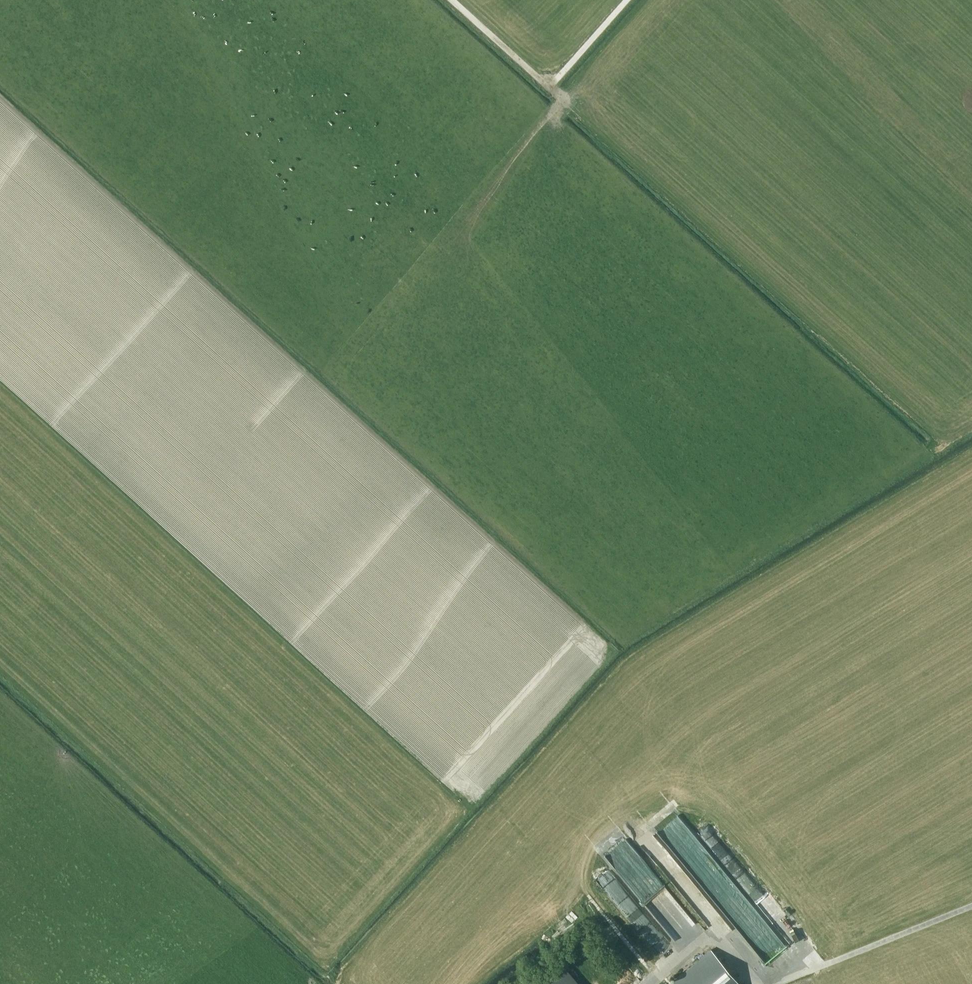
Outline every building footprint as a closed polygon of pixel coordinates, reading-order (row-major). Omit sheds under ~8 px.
[(644,914),(634,923),(660,950),(670,940),(644,914)] [(669,983),(740,983),(711,949),(669,983)] [(564,966),(543,983),(579,983),(564,966)]
